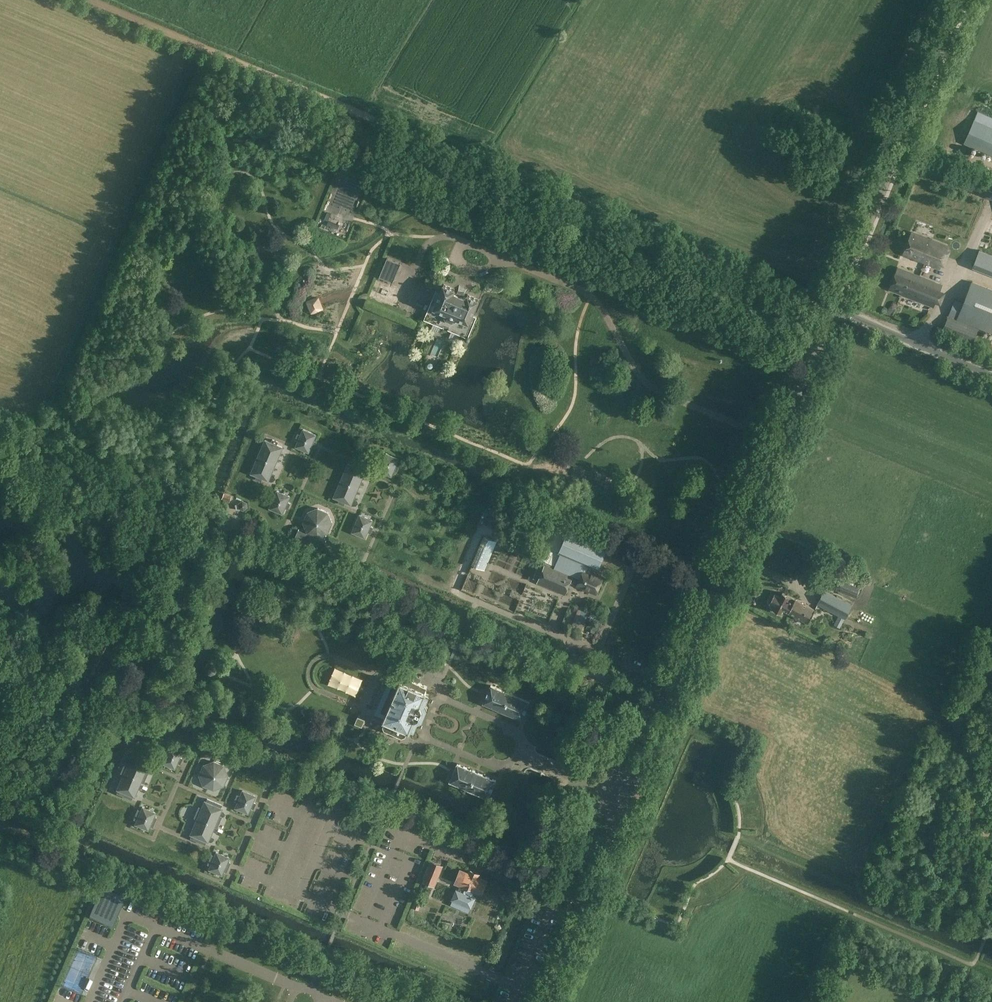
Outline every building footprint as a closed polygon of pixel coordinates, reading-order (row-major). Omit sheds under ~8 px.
[(991,155),(991,116),(978,110),(964,143),(991,155)] [(912,232),(903,254),(940,269),(941,264),(944,265),(950,251),(947,250),(948,246),(912,232)] [(991,276),(991,256),(974,251),(969,269),(991,276)] [(401,263),(387,258),(379,277),(393,282),(401,263)] [(899,267),(890,290),(933,307),(942,284),(930,280),(920,275),(899,267)] [(965,302),(957,320),(978,329),(991,334),(991,288),(973,281),(965,302)] [(457,287),(446,282),(442,291),(437,289),(425,318),(469,337),(478,315),(474,313),(481,297),(469,293),(468,296),(465,294),(466,292),(460,289),(458,292),(455,290),(457,287)] [(957,320),(965,302),(955,298),(942,332),(972,344),(978,329),(957,320)] [(308,304),(313,315),(323,310),(318,300),(308,304)] [(922,318),(926,322),(933,314),(928,310),(922,318)] [(298,439),(296,446),(309,452),(312,446),(314,447),(317,441),(314,440),(317,433),(303,428),(300,435),(298,434),(296,439),(298,439)] [(265,438),(251,473),(257,475),(256,478),(261,481),(263,478),(269,481),(284,446),(277,443),(278,441),(273,439),(272,441),(265,438)] [(386,452),(378,470),(392,476),(394,470),(397,471),(400,465),(397,464),(400,457),(386,452)] [(348,462),(334,496),(340,499),(339,502),(344,505),(345,502),(352,505),(366,471),(367,470),(359,467),(354,465),(348,462)] [(561,484),(557,493),(565,496),(568,487),(561,484)] [(272,494),(270,500),(272,501),(270,508),(283,513),(286,507),(288,508),(290,503),(288,502),(291,495),(277,489),(275,495),(272,494)] [(307,531),(299,527),(294,538),(322,550),(324,545),(326,546),(328,542),(326,541),(326,539),(319,536),(325,536),(329,532),(333,522),(328,511),(318,507),(308,511),(303,521),(307,531)] [(360,513),(352,532),(366,537),(368,532),(371,533),(373,527),(371,526),(373,519),(360,513)] [(569,528),(559,551),(560,552),(561,552),(589,564),(596,567),(598,568),(607,545),(595,540),(572,529),(569,528)] [(484,535),(471,564),(484,569),(497,540),(484,535)] [(561,552),(556,565),(574,573),(573,575),(579,576),(581,569),(584,569),(585,567),(587,569),(589,564),(561,552)] [(545,562),(537,582),(565,595),(571,582),(573,576),(573,575),(574,573),(556,565),(546,561),(545,562)] [(580,579),(578,585),(596,592),(603,575),(596,572),(594,571),(587,569),(585,567),(584,569),(580,579)] [(838,578),(834,589),(850,595),(855,584),(838,578)] [(824,590),(817,604),(844,617),(851,603),(824,590)] [(775,593),(770,602),(774,604),(772,608),(781,613),(783,609),(788,612),(795,599),(782,592),(780,596),(775,593)] [(795,599),(788,612),(808,622),(815,609),(795,599)] [(839,615),(834,624),(840,628),(845,619),(839,615)] [(865,635),(873,639),(875,634),(867,631),(865,635)] [(209,659),(204,662),(202,667),(205,672),(211,674),(216,671),(217,666),(214,661),(209,659)] [(395,680),(388,677),(374,712),(381,715),(380,717),(386,719),(383,725),(386,726),(385,728),(403,736),(403,734),(405,735),(408,729),(410,730),(411,728),(414,729),(418,721),(423,720),(428,708),(426,703),(429,694),(425,693),(426,691),(425,690),(427,686),(404,676),(402,680),(396,677),(395,680)] [(491,684),(484,702),(522,719),(530,701),(491,684)] [(618,723),(624,726),(628,715),(622,713),(618,723)] [(127,733),(122,743),(131,747),(136,737),(127,733)] [(146,734),(141,738),(142,743),(147,745),(151,742),(151,737),(146,734)] [(169,744),(167,748),(161,762),(175,768),(183,749),(169,744)] [(122,773),(116,788),(118,789),(117,793),(131,799),(132,796),(134,796),(140,781),(143,782),(148,772),(145,770),(148,763),(130,755),(128,761),(126,760),(120,772),(122,773)] [(223,785),(228,775),(224,764),(213,760),(203,764),(198,775),(203,785),(213,789),(223,785)] [(458,762),(450,780),(489,797),(497,779),(458,762)] [(237,801),(234,807),(248,813),(250,807),(253,808),(255,803),(252,802),(255,794),(242,789),(240,795),(237,794),(235,800),(237,801)] [(197,818),(190,834),(192,835),(190,838),(205,844),(206,841),(207,841),(214,826),(217,827),(221,816),(219,815),(222,808),(220,807),(221,804),(207,799),(206,801),(204,801),(201,808),(199,807),(194,817),(197,818)] [(140,809),(137,808),(132,818),(135,819),(134,823),(148,829),(149,826),(152,827),(157,817),(153,815),(155,811),(142,805),(140,809)] [(211,854),(207,864),(211,865),(209,869),(221,874),(223,870),(226,872),(230,862),(227,861),(229,857),(216,851),(214,855),(211,854)] [(427,866),(422,879),(434,884),(439,871),(427,866)] [(456,890),(452,899),(471,907),(475,898),(472,897),(475,891),(482,894),(487,880),(479,876),(480,873),(469,869),(468,872),(460,868),(455,882),(461,885),(458,891),(456,890)] [(417,883),(420,878),(410,873),(407,878),(417,883)] [(102,885),(89,915),(112,925),(119,909),(125,896),(102,885)] [(415,901),(413,907),(419,909),(421,903),(416,900),(415,901)] [(88,964),(91,957),(81,954),(78,961),(88,964)] [(186,962),(180,960),(178,964),(187,967),(190,957),(187,957),(186,962)]
